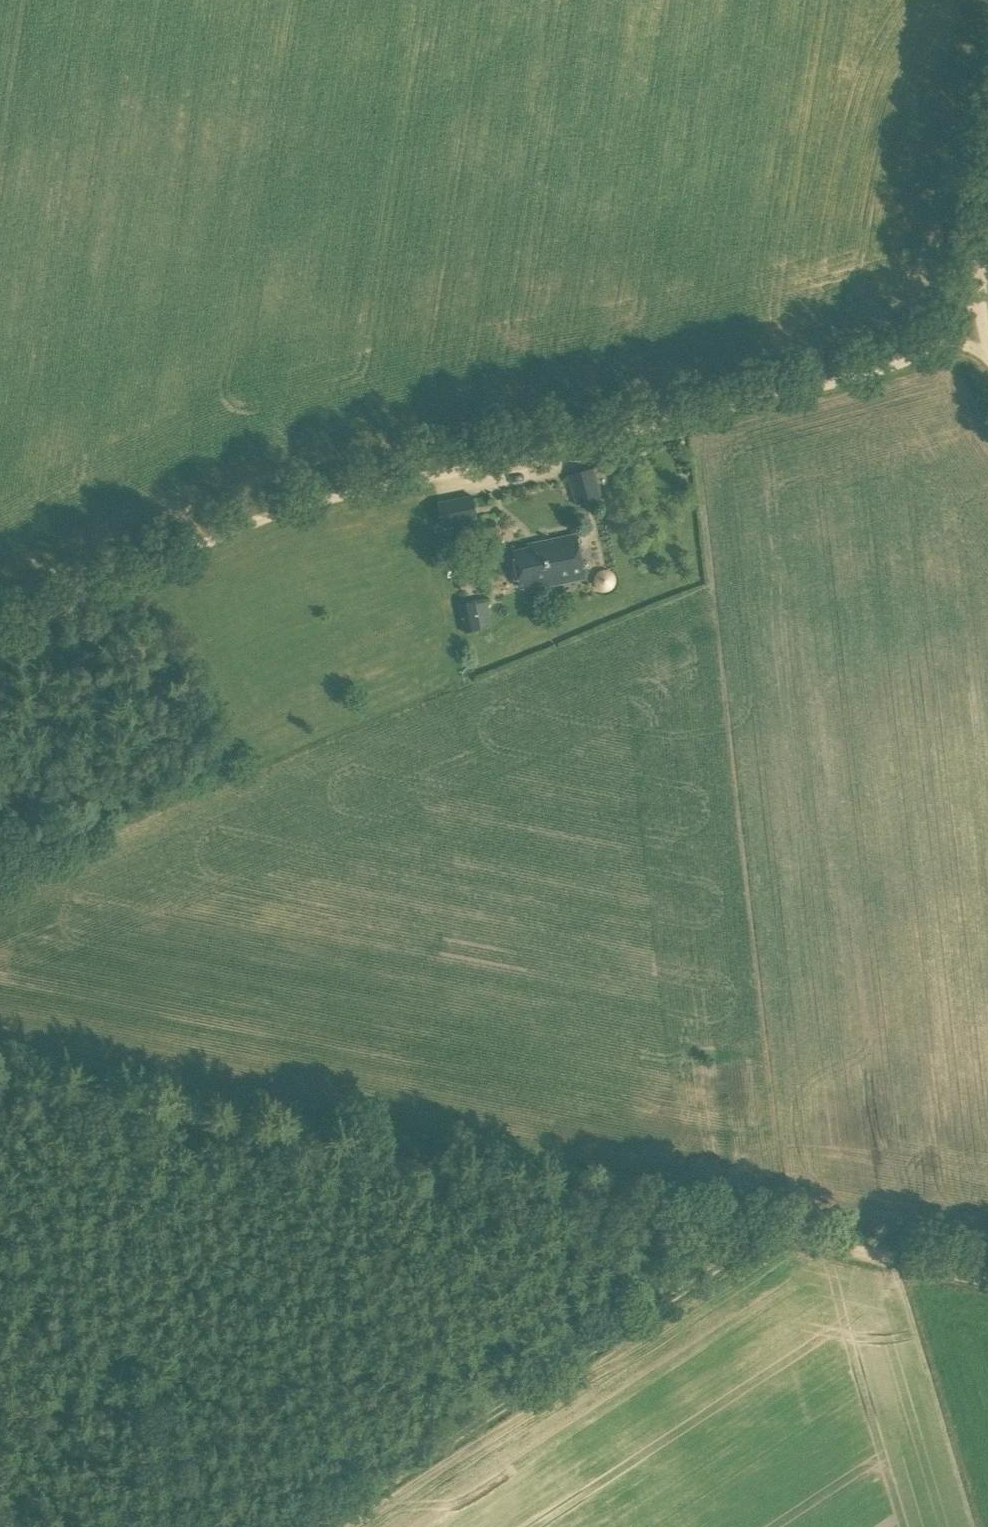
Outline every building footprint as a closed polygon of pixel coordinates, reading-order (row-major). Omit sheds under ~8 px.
[(576,504),(601,497),(594,469),(568,476),(576,504)] [(445,528),(477,521),(472,496),(440,502),(445,528)] [(550,586),(586,579),(578,536),(530,545),(531,548),(513,552),(520,589),(549,584),(550,586)] [(476,603),(476,601),(458,605),(464,633),(482,629),(481,626),(492,623),(488,601),(476,603)]
